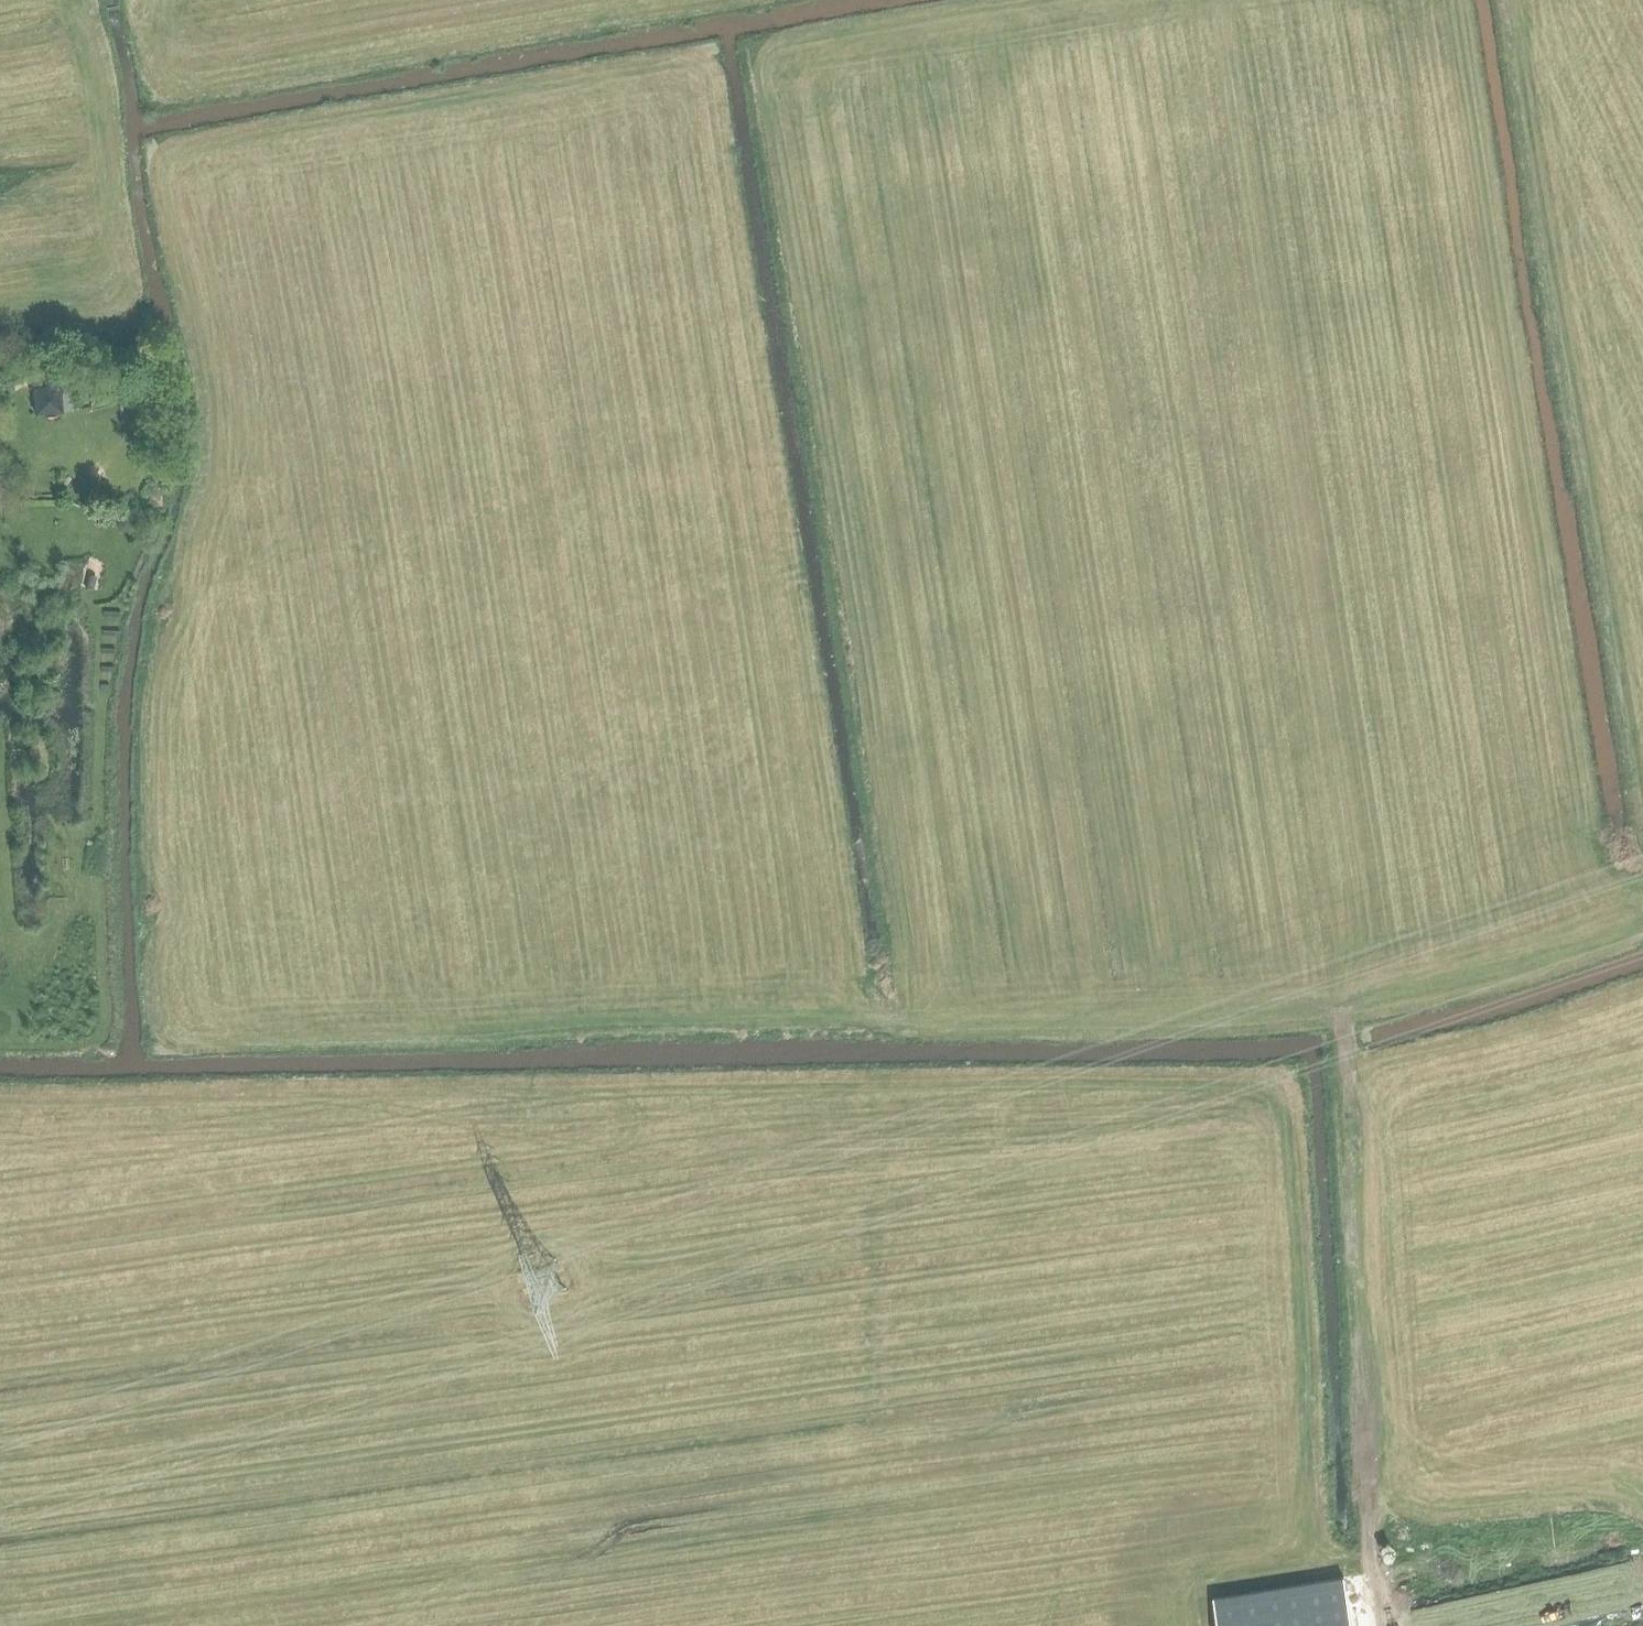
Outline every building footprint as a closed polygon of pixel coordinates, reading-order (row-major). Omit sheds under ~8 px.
[(65,379),(35,380),(36,408),(66,407),(65,379)] [(1239,1594),(1213,1598),(1218,1625),(1244,1625),(1239,1594)]
